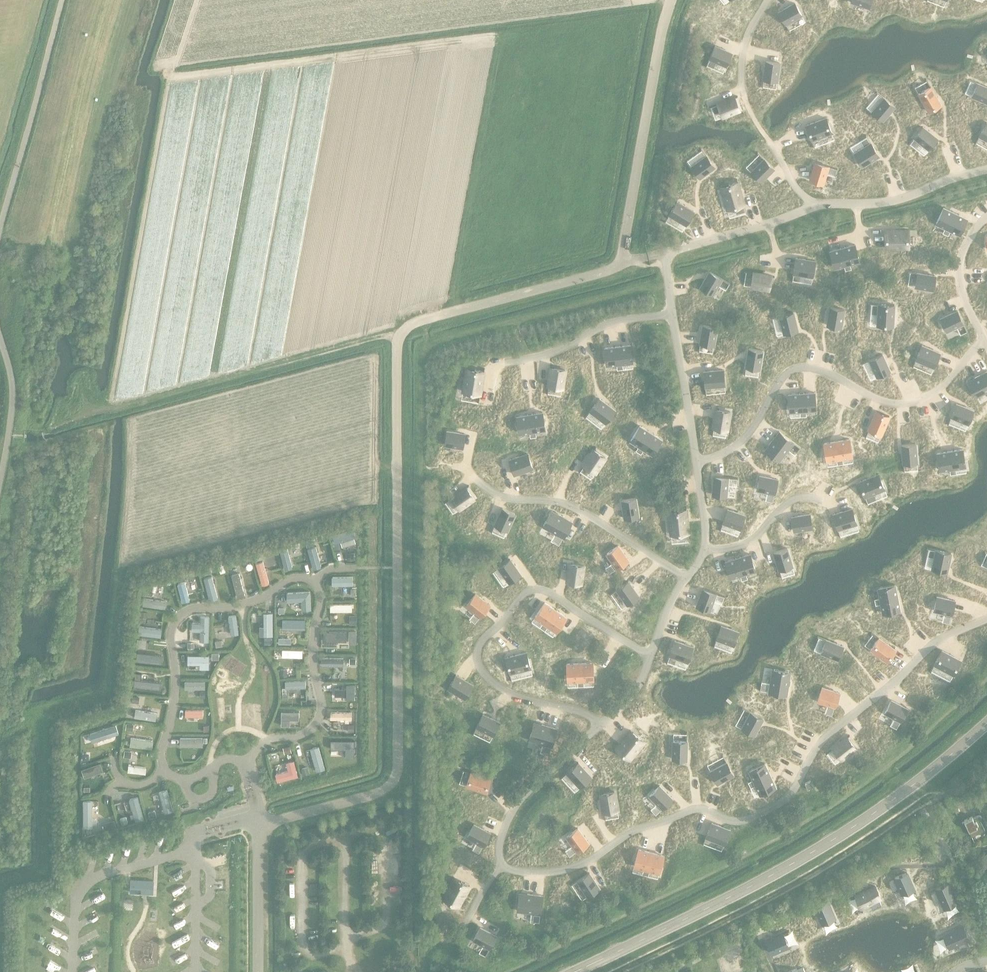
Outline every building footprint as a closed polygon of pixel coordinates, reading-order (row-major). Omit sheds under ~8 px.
[(795,3),(779,12),(785,24),(801,15),(795,3)] [(715,45),(709,58),(726,65),(731,53),(715,45)] [(766,61),(763,79),(776,81),(779,63),(766,61)] [(972,96),(986,102),(986,87),(977,83),(977,84),(972,96)] [(930,87),(919,93),(929,112),(941,105),(930,87)] [(735,97),(717,103),(718,104),(722,116),(739,109),(735,97)] [(884,98),(872,112),(882,120),(894,106),(884,98)] [(826,118),(806,125),(811,140),(812,139),(831,132),(826,118)] [(922,127),(914,137),(914,138),(928,149),(937,138),(922,127)] [(870,143),(854,153),(862,166),(879,156),(871,143),(870,143)] [(714,166),(706,155),(691,166),(699,177),(714,166)] [(774,168),(764,159),(757,166),(751,171),(761,181),(774,168)] [(811,175),(810,180),(823,184),(828,166),(815,162),(811,174),(811,175)] [(737,182),(721,187),(727,209),(744,204),(737,182)] [(677,202),(670,215),(686,224),(693,211),(677,202)] [(955,213),(943,208),(936,223),(945,227),(942,232),(945,234),(955,213)] [(945,234),(948,235),(950,229),(959,234),(966,219),(955,213),(945,234)] [(885,239),(885,248),(908,248),(908,230),(885,230),(885,239)] [(855,244),(842,248),(847,264),(848,268),(851,268),(849,263),(859,260),(855,244)] [(842,248),(830,251),(834,267),(844,264),(845,269),(848,268),(847,264),(842,248)] [(795,258),(793,273),(794,273),(812,276),(815,261),(805,260),(805,259),(795,258)] [(721,278),(710,271),(703,283),(700,287),(712,294),(721,279),(721,278)] [(771,276),(769,275),(753,272),(753,273),(751,286),(769,289),(771,276)] [(917,273),(915,286),(933,290),(935,276),(917,273)] [(879,304),(877,325),(893,326),(894,305),(879,304)] [(841,328),(844,309),(830,307),(827,325),(841,328)] [(957,310),(941,318),(946,331),(963,323),(957,310)] [(713,345),(716,327),(703,325),(702,333),(700,343),(713,345)] [(630,345),(617,346),(619,363),(620,368),(623,367),(622,363),(632,361),(630,345)] [(922,345),(916,359),(934,367),(940,353),(922,345)] [(617,346),(604,348),(606,364),(616,363),(617,368),(620,368),(619,363),(617,346)] [(759,369),(762,351),(749,348),(748,355),(746,367),(759,369)] [(882,354),(870,359),(877,376),(889,371),(882,354)] [(565,370),(551,367),(548,385),(562,388),(565,370)] [(480,394),(484,371),(467,368),(463,391),(480,394)] [(705,386),(724,385),(723,370),(703,371),(705,386)] [(968,381),(976,397),(986,391),(986,371),(976,377),(968,381)] [(801,393),(789,394),(790,411),(800,410),(800,416),(803,416),(801,393)] [(803,416),(806,416),(806,410),(815,409),(814,393),(801,393),(803,416)] [(599,398),(590,410),(606,422),(615,410),(607,404),(599,398)] [(956,403),(951,416),(968,423),(973,410),(956,403)] [(730,411),(716,409),(713,427),(714,427),(727,429),(730,411)] [(876,410),(868,429),(881,435),(889,416),(876,410)] [(535,413),(530,414),(533,437),(536,436),(535,430),(545,429),(542,412),(535,413)] [(524,415),(517,416),(519,433),(525,432),(529,431),(530,437),(533,437),(530,414),(524,415)] [(639,426),(631,440),(639,445),(636,449),(639,450),(641,447),(650,433),(643,428),(639,426)] [(444,444),(463,447),(465,434),(447,431),(444,444)] [(793,442),(779,431),(765,450),(779,461),(793,442)] [(641,447),(639,450),(642,452),(644,448),(652,454),(661,440),(654,435),(650,433),(641,447)] [(840,464),(843,463),(842,457),(852,456),(849,439),(836,441),(840,464)] [(836,441),(824,443),(826,460),(836,458),(837,464),(840,464),(836,441)] [(915,444),(902,445),(903,463),(917,462),(915,444)] [(584,465),(595,472),(607,454),(595,447),(584,465)] [(962,449),(950,451),(953,473),(956,473),(955,467),(965,465),(962,449)] [(950,451),(937,453),(939,470),(949,468),(950,474),(953,473),(950,451)] [(528,453),(523,455),(509,460),(514,474),(532,468),(528,453)] [(858,482),(864,497),(865,496),(884,488),(878,474),(858,482)] [(775,493),(777,479),(760,475),(757,489),(774,493),(775,493)] [(714,476),(712,494),(726,496),(728,477),(714,476)] [(451,497),(459,509),(474,498),(466,487),(451,497)] [(622,500),(625,518),(638,516),(635,498),(622,500)] [(502,508),(495,525),(507,530),(515,514),(502,508)] [(685,510),(669,511),(671,534),(688,533),(686,509),(685,510)] [(837,529),(838,529),(856,523),(852,509),(833,514),(837,529)] [(723,522),(740,528),(745,515),(728,510),(723,522)] [(558,514),(551,511),(543,526),(563,537),(572,522),(558,514)] [(810,514),(791,517),(794,530),(812,527),(810,514)] [(352,530),(335,535),(337,541),(348,538),(348,540),(351,539),(350,537),(354,536),(352,530)] [(617,568),(629,560),(621,550),(618,545),(607,553),(617,568)] [(286,546),(279,548),(285,569),(292,567),(286,546)] [(314,548),(308,550),(313,568),(320,566),(314,548)] [(774,552),(779,570),(792,566),(787,548),(774,552)] [(936,550),(932,569),(947,572),(951,553),(936,550)] [(260,552),(253,554),(255,561),(262,559),(260,552)] [(750,554),(738,558),(743,573),(744,578),(747,577),(745,573),(755,570),(750,554)] [(738,558),(725,561),(730,577),(740,574),(741,579),(744,578),(743,573),(738,558)] [(520,574),(510,559),(499,567),(509,582),(520,574)] [(263,561),(255,563),(261,585),(269,583),(266,572),(268,571),(267,567),(264,568),(263,561)] [(581,583),(583,565),(570,563),(567,581),(581,583)] [(183,573),(177,575),(178,581),(185,580),(183,573)] [(238,573),(230,575),(237,597),(244,595),(238,573)] [(352,576),(331,577),(331,585),(345,585),(345,586),(348,586),(348,585),(352,585),(352,576)] [(210,578),(204,580),(209,599),(215,597),(210,578)] [(628,581),(617,589),(617,590),(627,604),(639,596),(635,592),(636,592),(628,581)] [(184,582),(177,584),(181,602),(189,600),(184,582)] [(897,597),(895,585),(878,588),(879,593),(880,597),(874,599),(875,602),(897,597)] [(697,606),(709,610),(715,594),(715,593),(703,588),(697,606)] [(310,591),(287,592),(288,601),(302,600),(302,609),(311,609),(310,591)] [(475,594),(466,605),(481,616),(490,605),(475,594)] [(875,602),(875,604),(881,603),(883,613),(899,610),(897,597),(875,602)] [(937,597),(934,610),(952,614),(955,601),(937,597)] [(165,601),(143,598),(142,605),(164,609),(165,601)] [(555,610),(545,602),(535,616),(543,622),(540,627),(542,628),(555,610)] [(556,631),(566,617),(555,610),(542,628),(545,630),(548,625),(556,631)] [(272,612),(263,612),(263,626),(259,626),(259,636),(272,636),(272,612)] [(210,617),(200,617),(200,623),(192,623),(192,632),(200,632),(200,642),(210,642),(210,617)] [(305,620),(282,619),(281,627),(305,628),(305,620)] [(161,628),(138,626),(137,634),(160,637),(161,628)] [(717,639),(734,645),(738,632),(721,626),(716,639),(717,639)] [(344,631),(323,631),(323,638),(337,638),(337,640),(341,640),(341,638),(344,638),(344,631)] [(896,650),(879,638),(870,649),(887,661),(896,650)] [(670,655),(688,661),(693,647),(679,642),(674,640),(669,655),(670,655)] [(826,640),(821,652),(838,659),(843,646),(826,640)] [(934,664),(935,664),(953,674),(960,660),(941,650),(934,664)] [(530,667),(527,652),(506,658),(509,673),(510,673),(530,667)] [(159,658),(138,655),(138,663),(158,665),(159,658)] [(343,657),(321,657),(321,666),(343,666),(343,657)] [(580,663),(567,664),(567,680),(577,680),(578,686),(581,686),(580,663)] [(581,686),(584,686),(583,680),(593,679),(593,663),(580,663),(581,686)] [(769,692),(786,695),(790,672),(772,669),(769,692)] [(456,675),(448,687),(465,698),(472,685),(456,675)] [(305,680),(284,681),(285,688),(306,687),(305,680)] [(159,684),(135,682),(134,690),(158,692),(159,684)] [(835,706),(839,693),(822,687),(817,700),(834,706),(835,706)] [(891,700),(885,712),(901,721),(907,709),(891,700)] [(132,709),(131,717),(155,721),(156,713),(132,709)] [(352,712),(330,712),(330,719),(344,719),(344,722),(348,722),(348,719),(351,719),(352,712)] [(751,712),(750,712),(742,728),(754,735),(763,718),(751,712)] [(483,714),(477,726),(493,735),(499,722),(483,714)] [(534,722),(529,739),(552,746),(557,729),(534,722)] [(84,736),(86,743),(98,739),(98,741),(103,739),(102,737),(108,736),(106,729),(84,736)] [(644,741),(630,730),(616,748),(630,759),(644,741)] [(849,735),(832,748),(840,758),(857,745),(849,735)] [(130,738),(129,746),(151,749),(152,740),(130,738)] [(202,738),(179,738),(179,747),(202,747),(202,738)] [(686,741),(673,741),(673,759),(686,760),(687,741),(686,741)] [(318,746),(310,748),(315,772),(324,769),(318,746)] [(101,760),(82,767),(85,775),(104,769),(101,760)] [(288,771),(275,775),(277,783),(298,777),(294,761),(286,763),(288,771)] [(580,787),(591,777),(578,762),(567,772),(567,773),(580,787)] [(711,771),(717,783),(730,776),(733,774),(727,762),(711,771)] [(770,775),(764,763),(749,770),(753,779),(748,782),(749,784),(770,775)] [(128,765),(127,772),(145,774),(146,767),(128,765)] [(308,767),(301,769),(303,776),(310,773),(308,767)] [(470,773),(466,785),(486,792),(490,779),(471,772),(470,773)] [(749,784),(751,787),(756,785),(760,794),(775,787),(770,775),(749,784)] [(805,783),(808,789),(813,787),(810,780),(805,783)] [(672,799),(659,786),(650,795),(663,808),(672,799)] [(614,791),(601,794),(603,811),(617,810),(614,791)] [(978,805),(986,800),(986,793),(986,792),(975,798),(978,805)] [(91,800),(82,800),(82,828),(91,828),(91,824),(95,824),(95,819),(91,819),(91,800)] [(154,810),(148,812),(149,819),(156,817),(154,810)] [(964,821),(962,822),(964,827),(966,826),(971,836),(981,831),(984,829),(982,825),(980,819),(981,819),(981,818),(981,817),(981,816),(980,815),(979,815),(978,815),(973,817),(972,816),(964,820),(964,821)] [(706,837),(724,844),(730,830),(711,822),(706,837)] [(490,833),(474,824),(467,836),(483,844),(484,845),(490,833)] [(578,828),(567,836),(577,850),(577,851),(588,843),(578,828)] [(651,853),(638,849),(634,865),(647,869),(651,853)] [(975,850),(968,854),(972,860),(978,856),(975,850)] [(647,869),(659,872),(663,856),(651,853),(647,869)] [(894,880),(889,882),(893,891),(898,888),(901,895),(914,889),(906,872),(894,878),(894,880)] [(599,888),(589,873),(578,880),(578,881),(588,895),(599,888)] [(470,885),(454,877),(443,898),(459,906),(470,885)] [(131,879),(131,891),(153,892),(153,880),(131,879)] [(936,891),(930,893),(934,902),(940,899),(944,908),(956,903),(948,883),(935,889),(936,891)] [(874,885),(855,894),(861,907),(870,903),(872,909),(881,905),(878,899),(880,898),(874,885)] [(519,893),(517,911),(541,913),(543,896),(519,893)] [(827,901),(815,906),(822,922),(834,917),(827,901)] [(474,939),(490,948),(496,936),(480,927),(474,939)] [(962,927),(943,935),(949,948),(958,944),(960,950),(969,946),(966,940),(968,939),(962,927)] [(783,932),(766,940),(771,953),(789,945),(783,932)] [(738,948),(732,950),(740,968),(746,965),(738,948)] [(714,958),(700,965),(702,970),(717,964),(714,958)]
